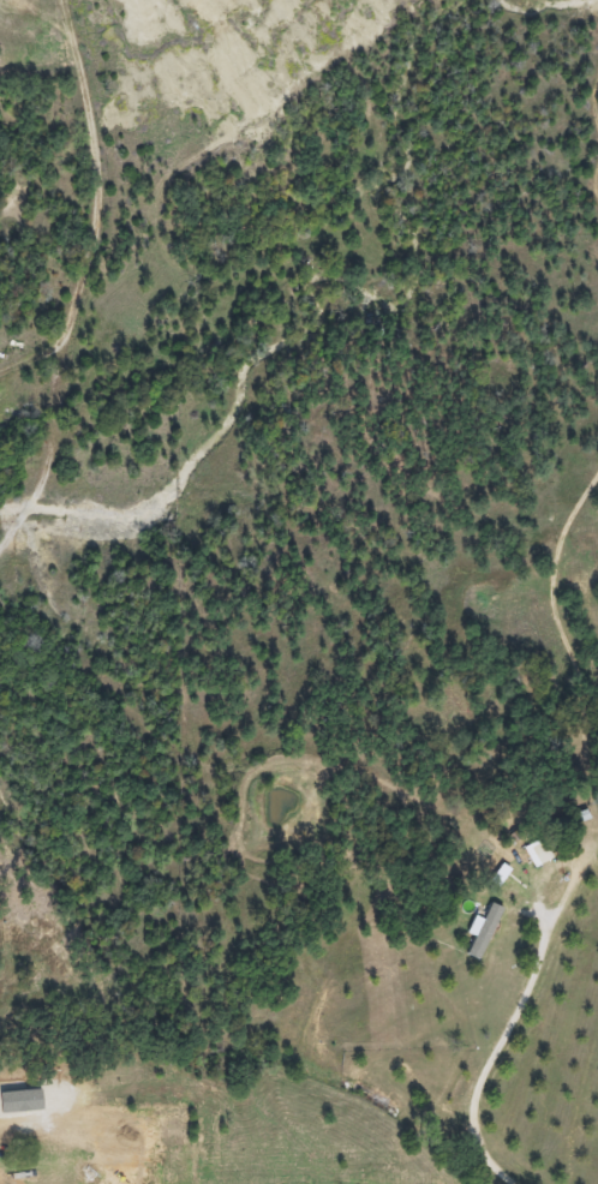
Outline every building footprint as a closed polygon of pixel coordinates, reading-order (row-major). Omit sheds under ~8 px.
[(509,862),(494,881),(466,859),(482,839),(509,862)]
